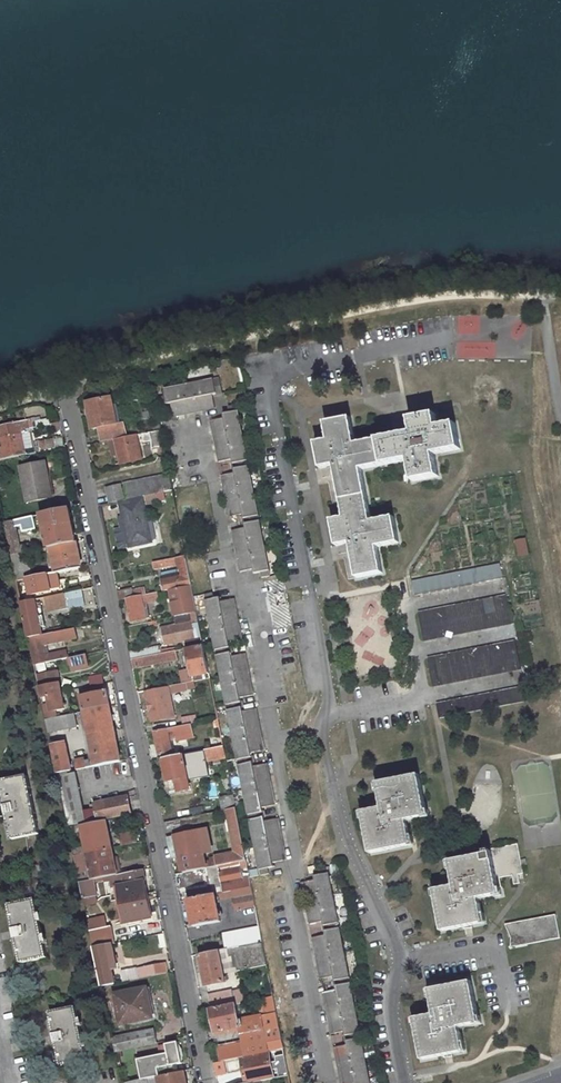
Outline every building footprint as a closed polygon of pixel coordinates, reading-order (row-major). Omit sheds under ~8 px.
[(480,334),(479,315),(454,316),(455,336),(480,334)] [(495,358),(495,341),(456,341),(456,358),(495,358)] [(185,415),(184,412),(206,408),(206,411),(215,408),(212,394),(216,393),(216,395),(223,394),(219,379),(165,391),(167,404),(172,403),(175,417),(185,415)] [(117,428),(111,399),(87,404),(93,431),(98,430),(99,430),(101,444),(116,440),(126,438),(123,426),(117,428)] [(232,459),(235,472),(222,474),(224,485),(226,485),(230,506),(228,506),(230,516),(243,514),(246,527),(232,530),(234,540),(237,540),(241,561),(239,561),(240,571),(254,569),(255,575),(261,574),(262,578),(269,577),(236,405),(228,407),(229,411),(223,412),(224,417),(211,420),(213,430),(215,429),(220,451),(217,452),(219,462),(232,459)] [(46,407),(30,411),(34,429),(50,425),(46,407)] [(377,549),(398,545),(394,519),(372,523),(362,472),(409,463),(413,484),(440,479),(435,458),(460,452),(455,427),(438,430),(436,418),(410,423),(413,435),(357,446),(351,420),(325,425),(329,441),(316,444),(322,471),(334,469),(344,519),(332,521),(336,548),(349,547),(356,579),(382,574),(377,549)] [(27,433),(26,431),(29,430),(27,422),(0,428),(0,440),(27,433)] [(161,431),(155,432),(150,433),(153,449),(164,448),(161,431)] [(0,455),(0,462),(56,449),(54,440),(39,443),(40,449),(33,450),(29,433),(27,433),(0,440),(0,445),(2,454),(0,455)] [(142,461),(136,436),(126,438),(116,440),(122,465),(142,461)] [(44,479),(48,479),(50,478),(48,468),(45,468),(44,463),(20,468),(28,504),(49,499),(44,479)] [(173,492),(170,476),(123,486),(127,501),(173,492)] [(106,489),(109,505),(125,502),(121,486),(106,489)] [(53,503),(2,515),(4,524),(41,516),(69,509),(66,497),(52,499),(53,503)] [(151,546),(143,501),(119,506),(128,550),(151,546)] [(41,516),(48,548),(51,547),(76,542),(69,509),(41,516)] [(4,524),(11,556),(31,552),(29,545),(20,547),(15,528),(21,526),(23,529),(25,535),(35,533),(34,527),(32,527),(30,518),(4,524)] [(513,539),(515,557),(526,556),(525,538),(513,539)] [(76,542),(51,547),(52,554),(77,548),(76,542)] [(58,573),(81,568),(77,548),(52,554),(54,564),(49,565),(50,568),(55,568),(56,573),(58,573)] [(183,579),(179,579),(178,571),(160,575),(164,592),(169,591),(192,586),(186,557),(171,560),(172,565),(177,563),(179,569),(181,569),(183,579)] [(166,561),(152,564),(154,572),(168,569),(167,566),(166,561)] [(33,575),(31,566),(14,570),(16,579),(33,575)] [(501,566),(413,583),(417,598),(504,581),(501,566)] [(58,573),(56,573),(27,579),(31,595),(61,589),(58,573)] [(175,618),(187,615),(197,614),(192,586),(169,591),(171,601),(168,601),(170,613),(174,612),(175,618)] [(127,600),(144,596),(145,596),(144,590),(132,592),(131,590),(117,593),(119,601),(127,600)] [(85,607),(81,591),(65,594),(68,610),(85,607)] [(158,602),(157,593),(145,596),(144,596),(146,604),(158,602)] [(249,688),(245,666),(247,665),(246,657),(232,659),(229,645),(243,643),(241,633),(238,633),(234,612),(237,611),(234,602),(221,605),(220,600),(215,601),(214,595),(206,597),(261,878),(270,877),(268,870),(274,869),(273,865),(287,862),(285,852),(282,853),(278,832),(281,831),(279,821),(264,824),(262,810),(276,808),(274,797),(271,798),(267,777),(270,776),(268,767),(254,770),(251,755),(265,753),(263,743),(260,743),(256,722),(259,721),(257,712),(243,715),(240,700),(254,697),(252,688),(249,688)] [(149,620),(148,610),(143,612),(142,605),(146,604),(144,596),(127,600),(132,623),(149,620)] [(426,644),(493,630),(513,627),(507,598),(420,615),(426,644)] [(42,606),(46,606),(44,599),(21,603),(29,638),(40,636),(34,604),(41,602),(42,606)] [(197,648),(204,646),(197,614),(187,615),(189,624),(161,630),(164,646),(196,640),(197,648)] [(76,639),(74,629),(44,635),(46,642),(49,644),(76,639)] [(29,638),(34,666),(62,660),(61,652),(44,656),(40,636),(29,638)] [(516,643),(496,647),(429,660),(434,690),(522,672),(516,643)] [(163,655),(161,646),(129,653),(131,661),(163,655)] [(207,680),(210,679),(204,646),(197,648),(187,650),(188,654),(189,657),(185,657),(186,665),(190,664),(192,678),(206,675),(207,680)] [(178,662),(177,656),(176,652),(163,655),(131,661),(133,671),(178,662)] [(363,652),(362,659),(381,664),(383,657),(363,652)] [(74,670),(88,668),(88,672),(89,673),(98,672),(94,654),(86,656),(85,655),(67,659),(68,665),(71,664),(73,671),(74,670)] [(91,688),(104,683),(100,672),(87,677),(91,688)] [(54,673),(37,677),(39,687),(56,684),(54,673)] [(64,710),(59,683),(56,684),(39,687),(41,699),(48,697),(52,712),(64,710)] [(172,709),(170,695),(187,691),(187,690),(186,684),(146,692),(149,705),(146,706),(147,711),(150,710),(152,723),(171,719),(169,710),(172,709)] [(81,691),(85,712),(110,707),(105,686),(81,691)] [(438,705),(441,721),(507,707),(528,703),(525,688),(438,705)] [(110,707),(85,712),(82,713),(82,716),(85,716),(90,740),(105,737),(104,734),(115,731),(110,707)] [(76,727),(74,714),(46,720),(48,733),(76,727)] [(196,724),(195,718),(182,720),(183,727),(196,724)] [(171,753),(169,739),(185,737),(183,727),(154,732),(159,755),(171,753)] [(90,740),(92,746),(117,741),(115,731),(104,734),(105,737),(90,740)] [(63,741),(51,744),(57,774),(72,771),(69,760),(66,744),(64,744),(63,741)] [(121,761),(117,741),(92,746),(95,762),(86,764),(85,760),(75,762),(77,770),(121,761)] [(226,758),(224,747),(190,754),(192,765),(226,758)] [(183,755),(164,759),(168,783),(179,781),(181,792),(189,790),(183,755)] [(58,778),(69,829),(81,826),(98,823),(98,821),(131,815),(127,797),(91,805),(92,811),(86,812),(78,774),(58,778)] [(26,776),(0,781),(0,783),(11,840),(38,835),(26,776)] [(413,846),(408,821),(427,817),(419,776),(378,784),(383,809),(362,813),(370,855),(413,846)] [(220,799),(223,812),(226,811),(236,809),(234,796),(220,799)] [(226,811),(227,816),(235,854),(215,858),(215,859),(211,860),(208,863),(205,863),(203,853),(206,853),(205,850),(202,850),(202,848),(210,846),(207,830),(167,839),(171,860),(180,858),(183,874),(219,867),(240,862),(246,861),(236,809),(226,811)] [(106,821),(98,823),(81,826),(87,854),(112,849),(106,821)] [(120,836),(122,847),(137,844),(135,833),(120,836)] [(526,863),(525,856),(521,857),(518,843),(490,848),(491,850),(486,851),(487,854),(450,861),(455,886),(435,891),(442,932),(485,924),(480,899),(500,896),(499,889),(503,888),(501,879),(512,876),(514,886),(521,885),(519,875),(524,873),(522,863),(526,863)] [(92,881),(117,876),(112,849),(87,854),(92,881)] [(225,893),(232,892),(252,888),(250,879),(243,880),(240,862),(219,867),(223,885),(225,893)] [(325,1003),(327,1002),(331,1024),(329,1024),(331,1034),(345,1031),(347,1046),(334,1048),(335,1058),(337,1058),(342,1079),(340,1080),(340,1082),(369,1082),(326,867),(318,869),(320,875),(314,876),(315,880),(302,883),(304,893),(306,893),(310,914),(307,914),(309,924),(323,921),(326,935),(312,937),(314,948),(316,948),(320,968),(318,969),(320,979),(334,976),(336,990),(323,993),(325,1003)] [(120,887),(115,888),(123,923),(153,917),(143,871),(117,876),(120,887)] [(93,881),(92,881),(80,884),(83,900),(97,896),(93,881)] [(214,887),(215,895),(225,893),(223,885),(214,887)] [(215,895),(214,887),(189,892),(190,900),(214,895),(215,895)] [(257,914),(252,888),(232,892),(236,911),(252,907),(253,915),(257,914)] [(214,895),(190,900),(189,900),(194,928),(220,922),(214,895)] [(9,906),(22,964),(48,959),(35,900),(9,906)] [(511,951),(551,943),(560,941),(556,916),(505,926),(513,941),(511,951)] [(111,928),(90,931),(94,949),(106,947),(114,945),(111,928)] [(262,942),(259,928),(223,935),(226,950),(262,942)] [(262,942),(226,950),(199,955),(206,987),(224,983),(218,956),(228,954),(228,958),(234,957),(237,973),(267,966),(262,942)] [(94,949),(102,987),(114,985),(106,947),(94,949)] [(161,965),(148,967),(137,970),(140,979),(164,974),(161,965)] [(480,1024),(472,981),(430,990),(435,1016),(415,1020),(422,1061),(464,1054),(459,1027),(480,1024)] [(115,996),(121,1026),(154,1019),(147,989),(115,996)] [(244,1003),(241,991),(208,998),(211,1009),(235,1004),(244,1003)] [(279,1028),(273,997),(261,999),(264,1014),(266,1023),(268,1030),(279,1028)] [(243,1026),(241,1021),(239,1021),(238,1019),(235,1004),(211,1009),(215,1033),(239,1028),(240,1028),(240,1027),(243,1026)] [(76,1008),(50,1014),(61,1066),(87,1060),(76,1008)] [(239,1021),(241,1021),(243,1026),(240,1027),(240,1028),(239,1028),(240,1036),(264,1031),(268,1030),(266,1023),(264,1014),(238,1019),(239,1021)] [(240,1036),(239,1028),(215,1033),(219,1048),(242,1043),(240,1036)] [(157,1044),(154,1029),(113,1039),(116,1053),(157,1044)] [(231,1060),(240,1058),(268,1053),(264,1031),(240,1036),(242,1043),(219,1048),(222,1062),(231,1060)] [(182,1064),(177,1043),(165,1046),(167,1055),(137,1062),(141,1081),(159,1077),(157,1069),(177,1065),(182,1064)] [(240,1058),(246,1082),(254,1082),(274,1079),(268,1053),(240,1058)] [(279,1057),(283,1077),(289,1076),(285,1055),(279,1057)] [(231,1060),(222,1062),(214,1064),(215,1073),(232,1069),(231,1060)] [(177,1065),(157,1069),(159,1077),(178,1073),(177,1065)] [(159,1077),(141,1081),(133,1082),(186,1082),(184,1072),(178,1073),(159,1077)]
